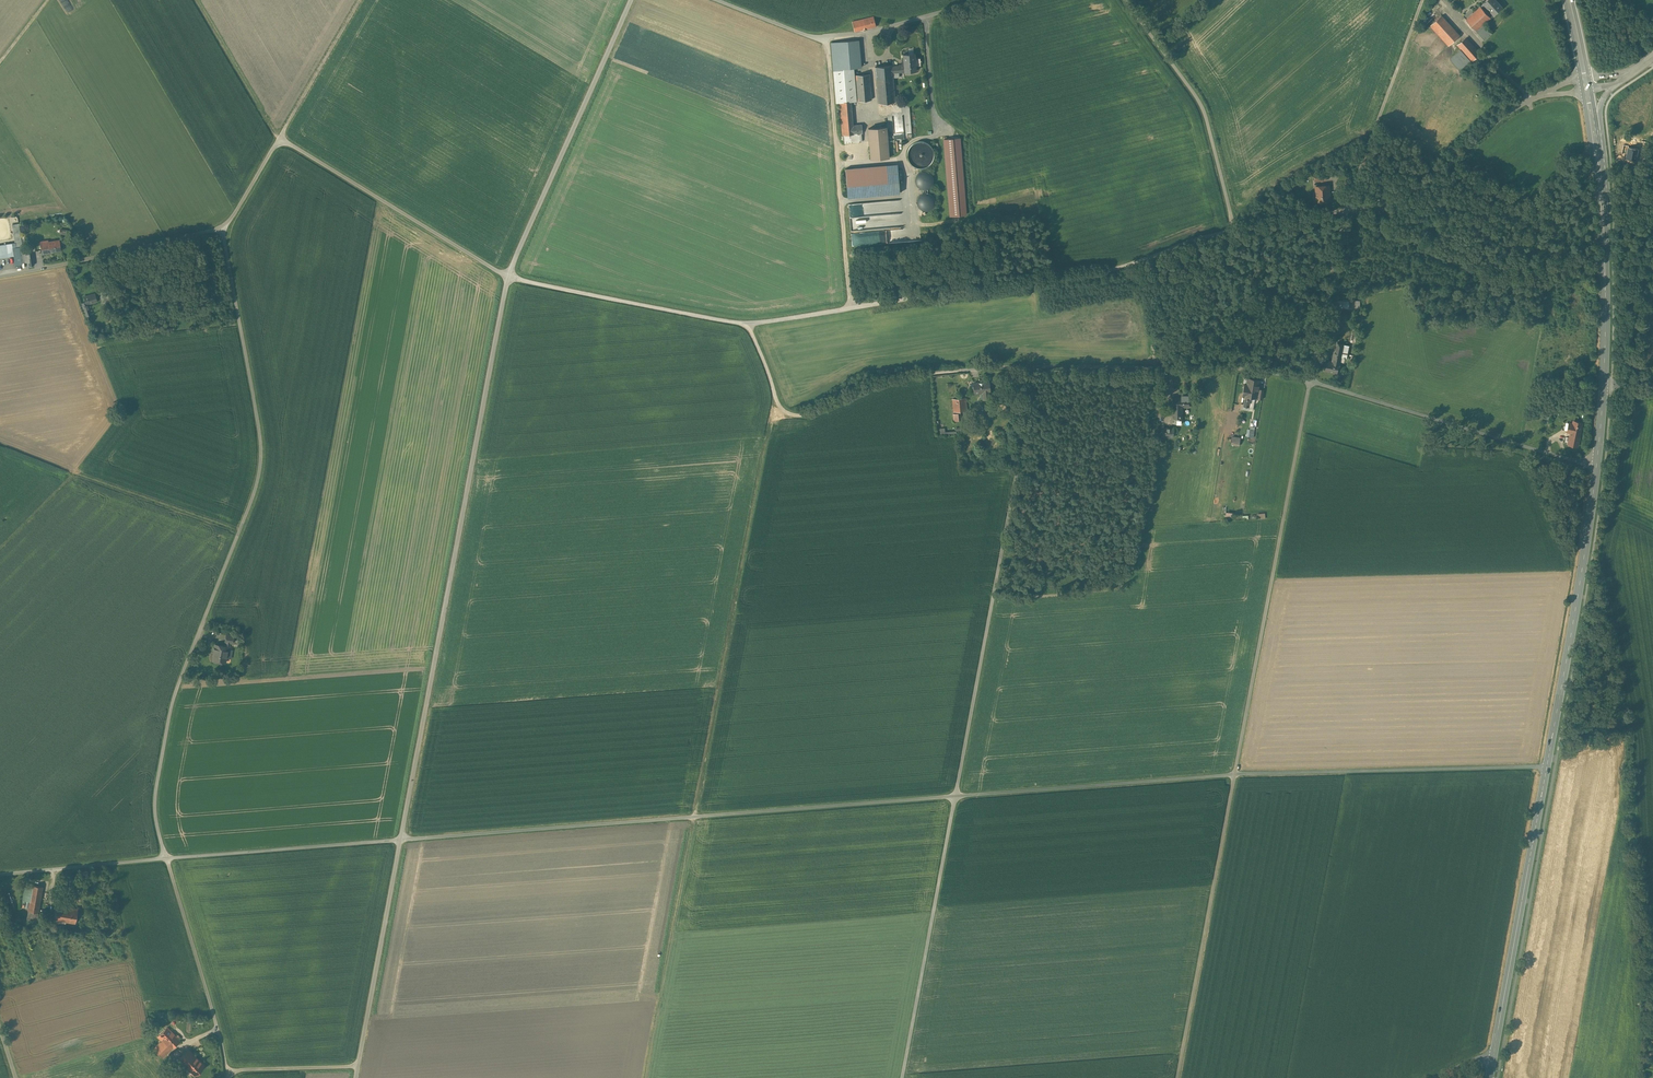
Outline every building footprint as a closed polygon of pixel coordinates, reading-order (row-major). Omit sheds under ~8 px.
[(1484,3),(1494,14),(1498,10),(1502,7),(1495,0),(1487,0),(1484,3)] [(1480,7),(1480,6),(1490,17),(1494,14),(1484,3),(1480,7)] [(1480,7),(1466,19),(1475,30),(1483,23),(1490,17),(1480,6),(1480,7)] [(1459,36),(1441,15),(1430,25),(1449,45),(1459,36)] [(873,16),(852,21),(854,31),(876,26),(873,16)] [(1492,33),(1483,23),(1475,30),(1484,40),(1492,33)] [(1479,53),(1465,38),(1457,45),(1471,60),(1479,53)] [(837,102),(840,101),(851,100),(857,100),(854,66),(861,66),(858,39),(831,42),(837,102)] [(1471,61),(1460,49),(1453,55),(1449,58),(1461,71),(1471,61)] [(903,65),(893,66),(893,73),(916,70),(914,53),(903,54),(903,59),(904,65),(903,65)] [(893,65),(877,66),(879,102),(895,101),(893,73),(893,66),(893,65)] [(870,73),(857,74),(860,99),(873,98),(870,73)] [(851,100),(840,101),(843,135),(845,135),(862,133),(863,133),(862,124),(853,124),(851,100)] [(890,139),(904,138),(902,113),(892,114),(892,116),(886,117),(887,125),(889,125),(890,139)] [(887,126),(869,127),(871,159),(889,157),(887,126)] [(862,133),(845,135),(845,142),(862,141),(862,133)] [(960,137),(943,139),(949,216),(967,215),(960,137)] [(910,142),(911,163),(921,163),(921,166),(932,165),(931,141),(910,142)] [(1628,146),(1624,145),(1622,153),(1627,154),(1626,158),(1636,160),(1638,149),(1628,147),(1628,146)] [(897,169),(845,173),(847,197),(899,192),(897,169)] [(919,169),(914,183),(929,188),(934,174),(919,169)] [(1325,172),(1315,173),(1315,181),(1326,180),(1325,172)] [(1329,185),(1316,186),(1317,201),(1330,200),(1329,185)] [(871,228),(903,226),(902,212),(871,214),(871,224),(871,228)] [(15,243),(12,243),(12,247),(22,246),(21,237),(18,223),(12,224),(15,243)] [(48,241),(40,242),(42,254),(47,253),(47,252),(60,250),(59,240),(48,241)] [(0,245),(0,258),(9,256),(13,256),(15,265),(22,264),(21,263),(24,262),(22,246),(12,247),(12,243),(0,245)] [(106,290),(99,292),(102,304),(105,303),(105,304),(106,304),(106,303),(111,301),(106,290)] [(86,302),(82,303),(84,310),(88,308),(87,304),(96,301),(94,293),(84,296),(86,302)] [(1333,361),(1339,363),(1340,356),(1347,358),(1349,345),(1337,342),(1335,351),(1333,359),(1334,359),(1333,361)] [(1339,363),(1333,361),(1327,360),(1325,370),(1330,371),(1337,372),(1339,363)] [(1259,395),(1260,389),(1259,389),(1260,380),(1249,378),(1246,389),(1244,389),(1243,395),(1245,395),(1251,396),(1251,394),(1259,395)] [(973,383),(974,392),(974,393),(982,392),(982,399),(990,398),(990,395),(990,394),(989,381),(973,383)] [(1174,397),(1174,416),(1174,419),(1182,419),(1182,406),(1189,406),(1189,395),(1183,394),(1183,397),(1174,397)] [(966,410),(965,397),(952,399),(954,411),(966,410)] [(1570,435),(1575,435),(1579,436),(1582,422),(1573,420),(1573,423),(1569,423),(1567,431),(1571,432),(1570,435)] [(1250,428),(1247,428),(1246,435),(1254,436),(1255,426),(1250,425),(1250,428)] [(1174,428),(1164,427),(1163,436),(1174,436),(1174,428)] [(1239,445),(1241,436),(1232,435),(1230,443),(1239,445)] [(1579,436),(1575,435),(1575,438),(1570,437),(1568,447),(1571,448),(1573,444),(1578,445),(1579,436)] [(226,642),(230,642),(232,643),(234,635),(226,634),(225,641),(226,642)] [(230,642),(226,642),(225,645),(215,644),(212,660),(225,662),(228,646),(229,646),(230,642)] [(42,886),(25,883),(22,900),(30,901),(27,918),(36,919),(42,886)] [(77,908),(55,904),(53,919),(75,923),(77,908)] [(180,1040),(167,1027),(157,1037),(161,1041),(153,1048),(162,1057),(172,1048),(180,1040)] [(178,1059),(185,1066),(195,1056),(188,1049),(178,1059)] [(204,1065),(195,1056),(185,1066),(194,1075),(204,1065)]
